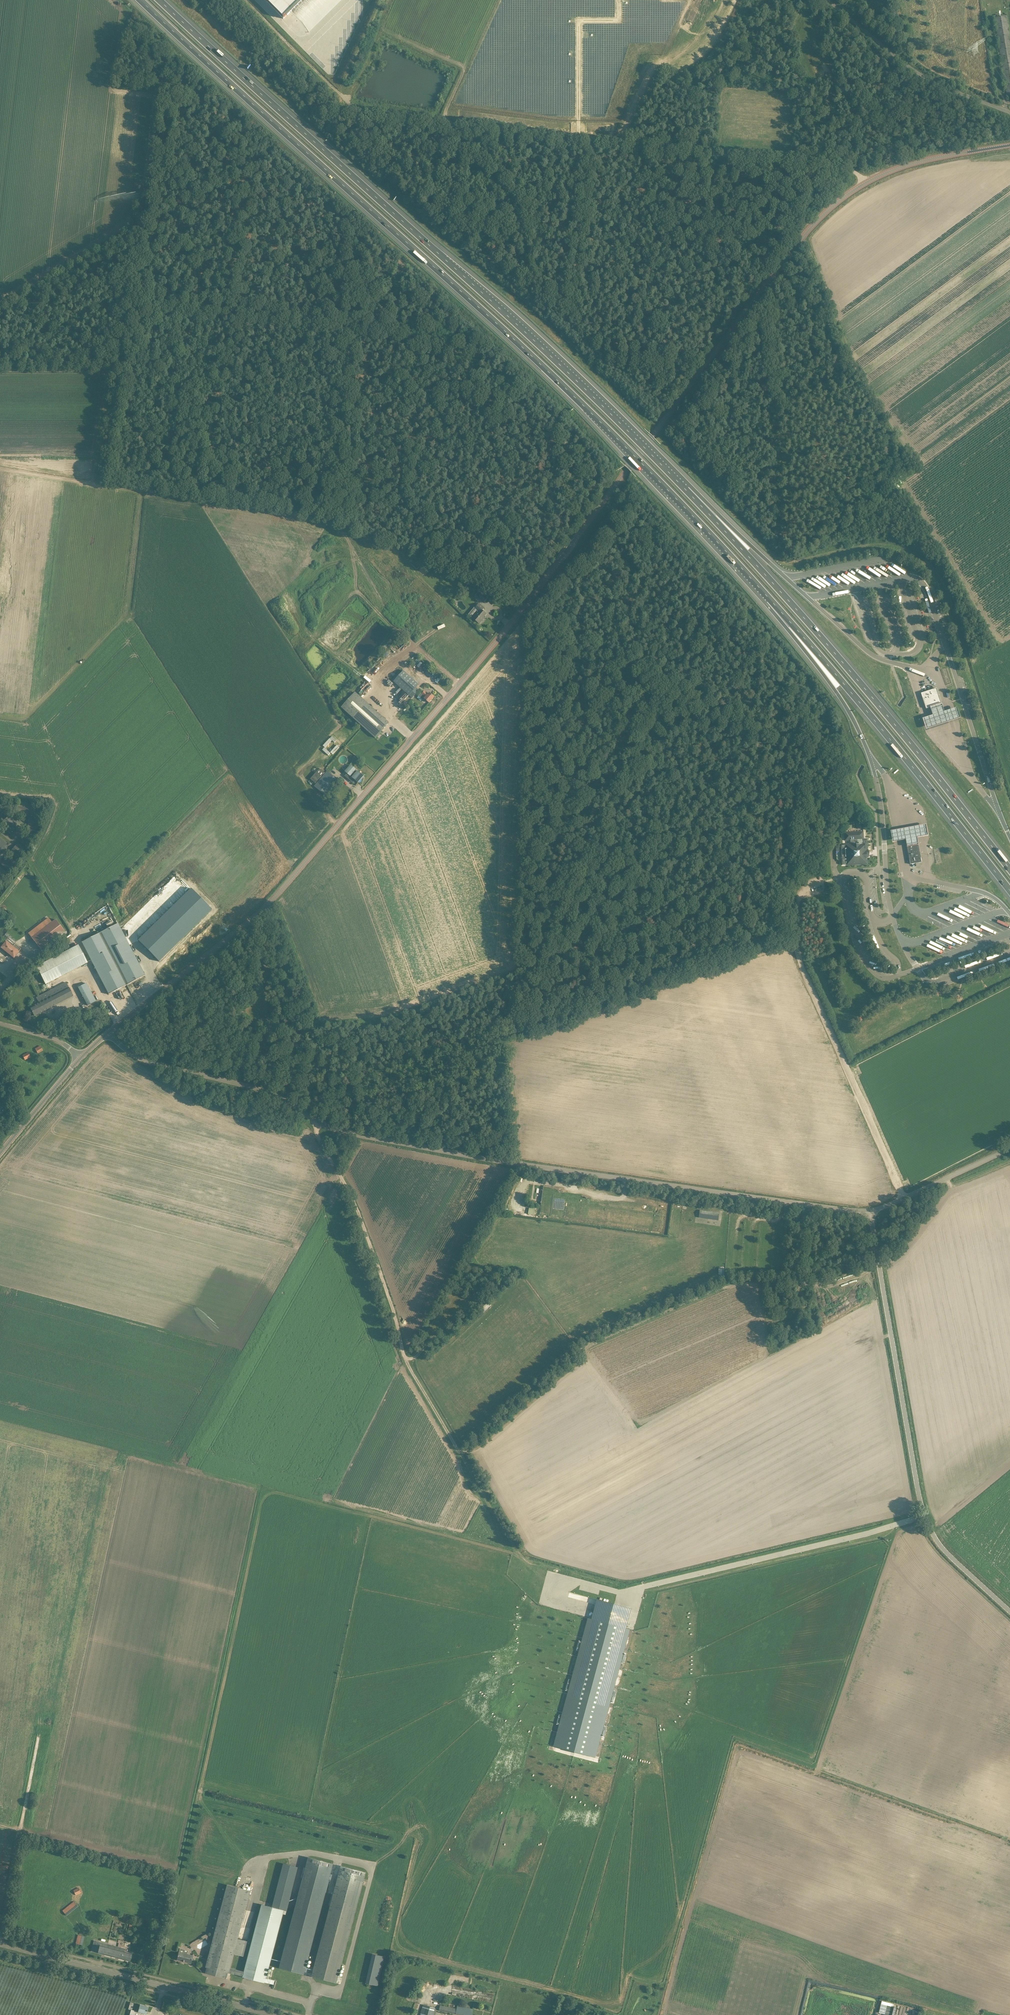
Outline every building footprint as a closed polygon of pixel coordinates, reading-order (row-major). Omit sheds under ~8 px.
[(286,21),(307,0),(265,0),(286,21)] [(1006,16),(994,18),(1008,98),(1009,98),(1009,38),(1006,16)] [(897,575),(899,572),(888,565),(886,567),(897,575)] [(829,578),(827,580),(838,588),(840,585),(829,578)] [(478,598),(484,603),(488,598),(482,593),(482,594),(479,591),(475,595),(478,597),(478,598)] [(478,611),(473,617),(472,618),(479,624),(483,620),(482,619),(486,614),(482,610),(484,607),(479,603),(475,608),(478,611)] [(389,668),(384,674),(388,678),(393,672),(389,668)] [(419,684),(415,681),(404,671),(401,674),(394,682),(412,698),(419,690),(416,688),(419,684)] [(422,694),(421,693),(418,696),(423,700),(425,699),(429,703),(434,697),(430,693),(428,694),(425,691),(422,694)] [(389,722),(373,708),(355,692),(341,708),(375,738),(389,722)] [(931,710),(932,709),(942,706),(942,705),(938,694),(938,692),(927,695),(931,708),(931,710)] [(942,706),(931,710),(934,716),(923,720),(927,730),(960,719),(957,709),(945,712),(942,706)] [(364,776),(350,765),(345,771),(358,783),(364,776)] [(322,773),(319,770),(318,770),(311,779),(314,782),(316,783),(323,774),(322,773)] [(337,779),(327,771),(319,782),(322,785),(318,790),(327,797),(334,788),(332,785),(337,779)] [(33,815),(36,806),(20,802),(18,809),(21,810),(20,811),(33,815)] [(11,815),(6,820),(12,825),(17,819),(11,815)] [(17,819),(12,825),(18,830),(22,824),(17,819)] [(6,820),(2,826),(7,830),(12,825),(6,820)] [(12,825),(7,830),(13,835),(18,830),(12,825)] [(926,826),(891,832),(893,843),(907,841),(908,845),(917,843),(916,842),(919,842),(918,838),(928,836),(926,826)] [(841,845),(842,864),(842,865),(846,865),(846,866),(868,865),(867,858),(869,857),(868,850),(867,839),(864,839),(863,832),(844,833),(844,841),(848,841),(848,844),(845,844),(845,845),(841,845)] [(24,837),(31,843),(34,839),(29,835),(27,837),(25,835),(24,837)] [(24,840),(22,842),(28,847),(31,843),(24,837),(23,838),(24,840)] [(908,845),(907,845),(907,847),(909,857),(910,864),(921,862),(918,845),(918,843),(917,843),(908,845)] [(17,848),(15,847),(14,848),(21,854),(24,851),(19,846),(17,848)] [(12,853),(18,858),(21,854),(14,848),(13,849),(14,851),(12,853)] [(6,860),(13,867),(16,863),(11,858),(9,860),(7,859),(6,860)] [(4,865),(10,870),(13,867),(6,860),(5,862),(6,863),(4,865)] [(212,910),(191,888),(138,941),(160,962),(212,910)] [(55,919),(32,937),(41,950),(65,932),(55,919)] [(118,923),(101,931),(127,983),(144,974),(118,923)] [(108,994),(126,985),(100,933),(82,942),(108,994)] [(0,948),(14,959),(19,952),(19,951),(21,949),(15,944),(13,946),(6,941),(0,948)] [(78,945),(36,967),(45,985),(87,963),(78,945)] [(76,994),(69,981),(41,995),(41,996),(44,1001),(30,1007),(34,1016),(76,994)] [(88,1005),(96,1001),(86,983),(78,987),(88,1005)] [(263,1021),(270,1018),(268,1011),(260,1013),(263,1021)] [(41,1046),(35,1050),(38,1054),(44,1050),(41,1046)] [(559,1190),(543,1187),(540,1215),(658,1229),(660,1214),(590,1204),(590,1199),(582,1198),(582,1196),(559,1192),(559,1190)] [(718,1220),(720,1213),(700,1210),(699,1217),(718,1220)] [(490,1306),(489,1305),(487,1303),(489,1302),(487,1299),(480,1306),(482,1308),(480,1310),(483,1313),(490,1306)] [(589,1618),(554,1746),(594,1757),(629,1629),(624,1628),(629,1611),(613,1607),(614,1604),(598,1600),(593,1620),(589,1618)] [(308,1856),(282,1968),(308,1974),(333,1862),(308,1856)] [(339,1865),(315,1977),(341,1983),(365,1871),(339,1865)] [(229,1973),(230,1968),(234,1954),(243,1957),(247,1941),(238,1939),(251,1891),(227,1885),(206,1967),(207,1968),(205,1973),(227,1979),(228,1975),(228,1973),(229,1973)] [(62,1911),(66,1916),(78,1907),(74,1901),(62,1911)] [(125,1950),(125,1948),(100,1942),(100,1945),(93,1944),(92,1946),(91,1951),(130,1961),(131,1956),(132,1954),(124,1952),(125,1950)] [(183,1952),(183,1953),(179,1952),(177,1960),(191,1963),(193,1956),(187,1954),(187,1953),(183,1952)] [(385,1957),(372,1954),(366,1983),(378,1986),(385,1957)] [(889,2002),(883,2000),(879,2014),(885,2014),(889,2002)] [(887,2014),(894,2014),(895,2003),(888,2002),(887,2014)] [(423,2004),(420,2014),(433,2014),(435,2008),(423,2004)] [(147,2011),(147,2010),(148,2007),(140,2005),(139,2008),(139,2009),(138,2012),(142,2013),(141,2014),(146,2014),(147,2011)] [(457,2006),(457,2008),(450,2007),(449,2013),(456,2014),(459,2014),(460,2014),(461,2007),(457,2006)]
